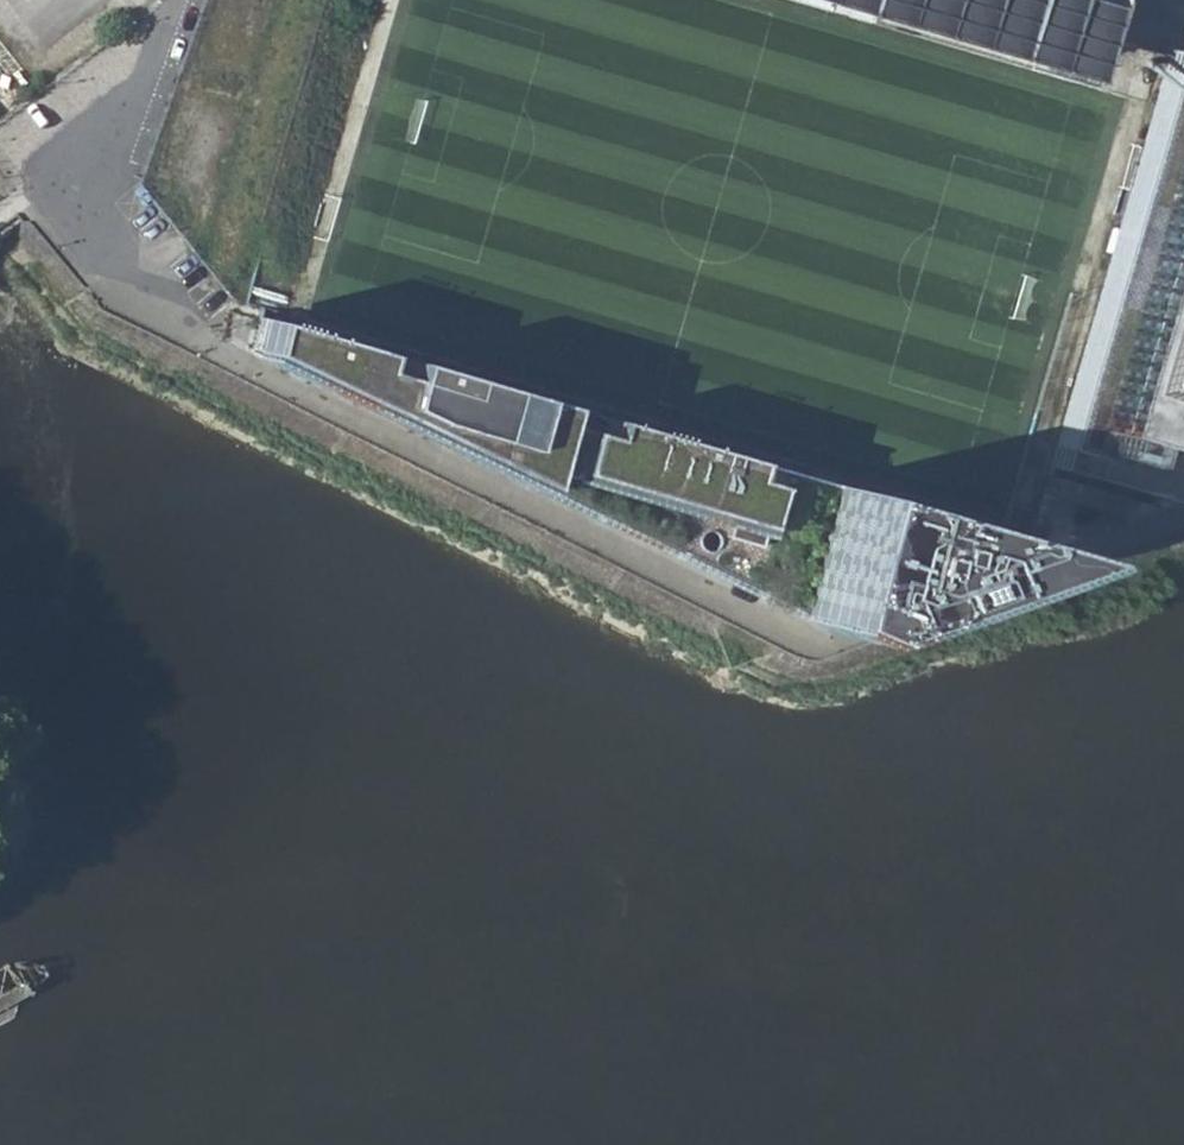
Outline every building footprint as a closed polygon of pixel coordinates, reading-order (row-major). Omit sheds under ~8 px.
[(1090,75),(1102,36),(1110,7),(1086,0),(835,0),(1090,75)] [(1171,49),(1169,56),(1050,465),(1166,499),(1183,438),(1183,53),(1171,49)] [(251,335),(248,345),(520,476),(663,544),(787,604),(821,620),(1039,544),(1039,542),(1029,539),(823,479),(544,398),(257,314),(251,335)]
